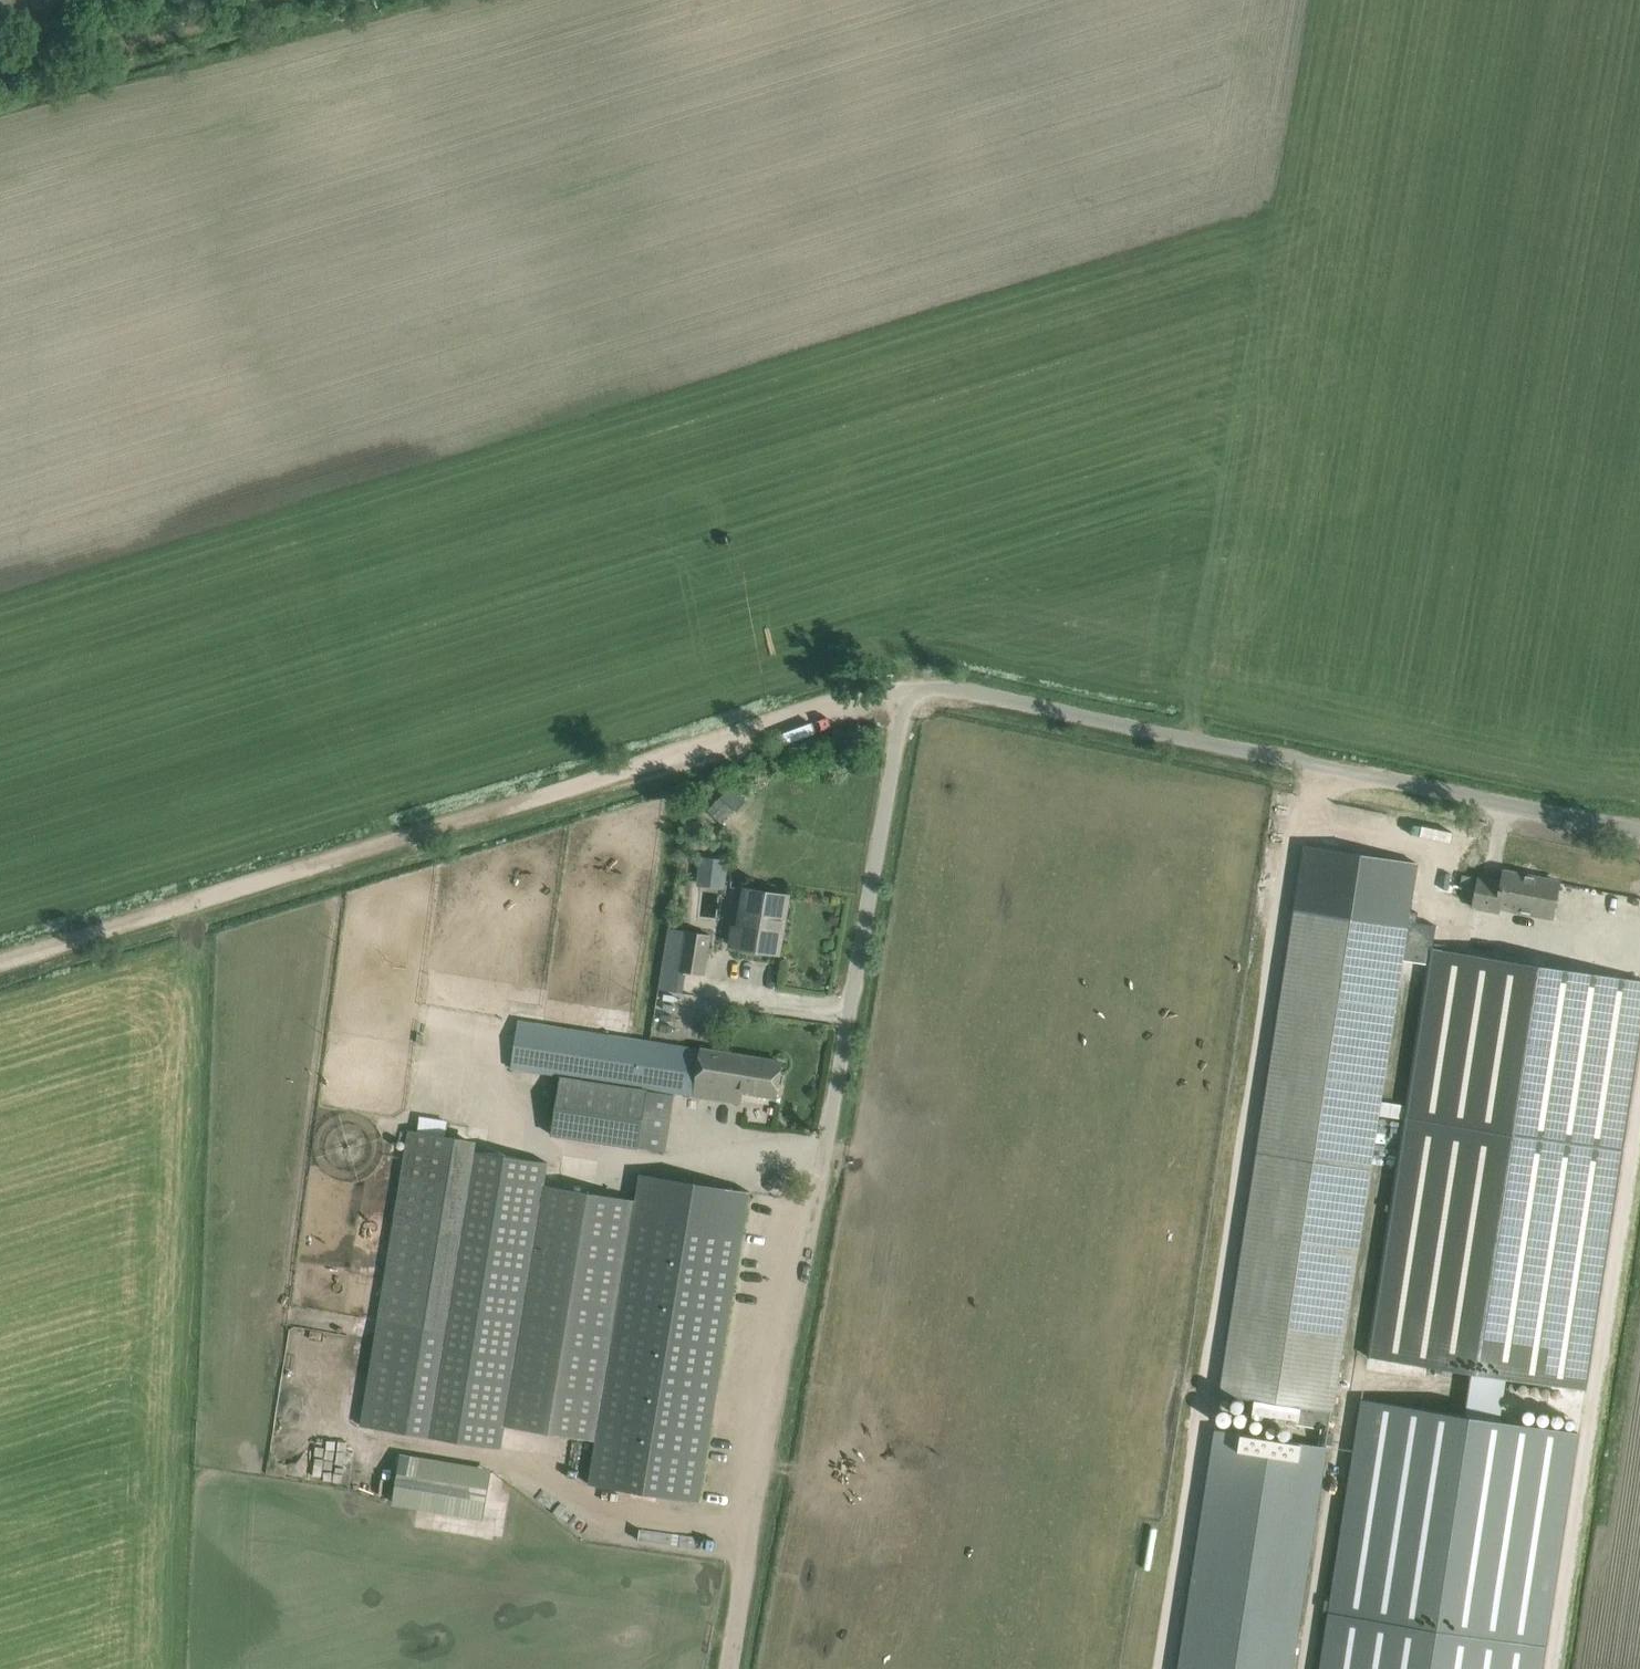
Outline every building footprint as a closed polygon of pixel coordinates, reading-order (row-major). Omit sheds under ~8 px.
[(725,786),(708,811),(725,822),(742,797),(725,786)] [(1365,881),(1452,899),(1466,833),(1379,814),(1365,881)] [(692,885),(721,889),(726,858),(697,854),(692,885)] [(1505,872),(1503,883),(1480,878),(1474,909),(1501,914),(1502,909),(1552,920),(1559,882),(1505,872)] [(788,896),(746,889),(740,924),(736,923),(732,946),(778,953),(788,896)] [(1297,911),(1222,1395),(1257,1400),(1253,1420),(1321,1430),(1319,1446),(1325,1447),(1326,1446),(1330,1447),(1332,1434),(1328,1434),(1401,958),(1430,962),(1432,949),(1435,927),(1417,925),(1297,911)] [(687,970),(705,974),(711,936),(669,929),(658,989),(683,993),(687,970)] [(1432,949),(1430,962),(1370,1356),(1436,1366),(1435,1371),(1443,1373),(1444,1367),(1467,1371),(1507,1377),(1585,1389),(1639,1028),(1639,981),(1432,949)] [(519,1020),(512,1069),(561,1076),(552,1136),(639,1149),(648,1090),(675,1094),(718,1098),(740,1102),(742,1091),(776,1096),(782,1062),(760,1058),(519,1020)] [(1214,1156),(1231,1159),(1236,1128),(1220,1125),(1214,1156)] [(501,1449),(505,1426),(544,1186),(549,1153),(410,1130),(361,1425),(501,1449)] [(639,1173),(634,1201),(595,1441),(588,1484),(699,1502),(750,1191),(639,1173)] [(505,1426),(595,1441),(634,1201),(544,1186),(505,1426)] [(1578,1433),(1500,1421),(1505,1390),(1507,1377),(1467,1371),(1465,1385),(1461,1415),(1363,1400),(1332,1599),(1327,1598),(1325,1610),(1330,1611),(1321,1668),(1541,1668),(1578,1433)] [(1180,1668),(1291,1668),(1326,1447),(1217,1431),(1180,1668)]
